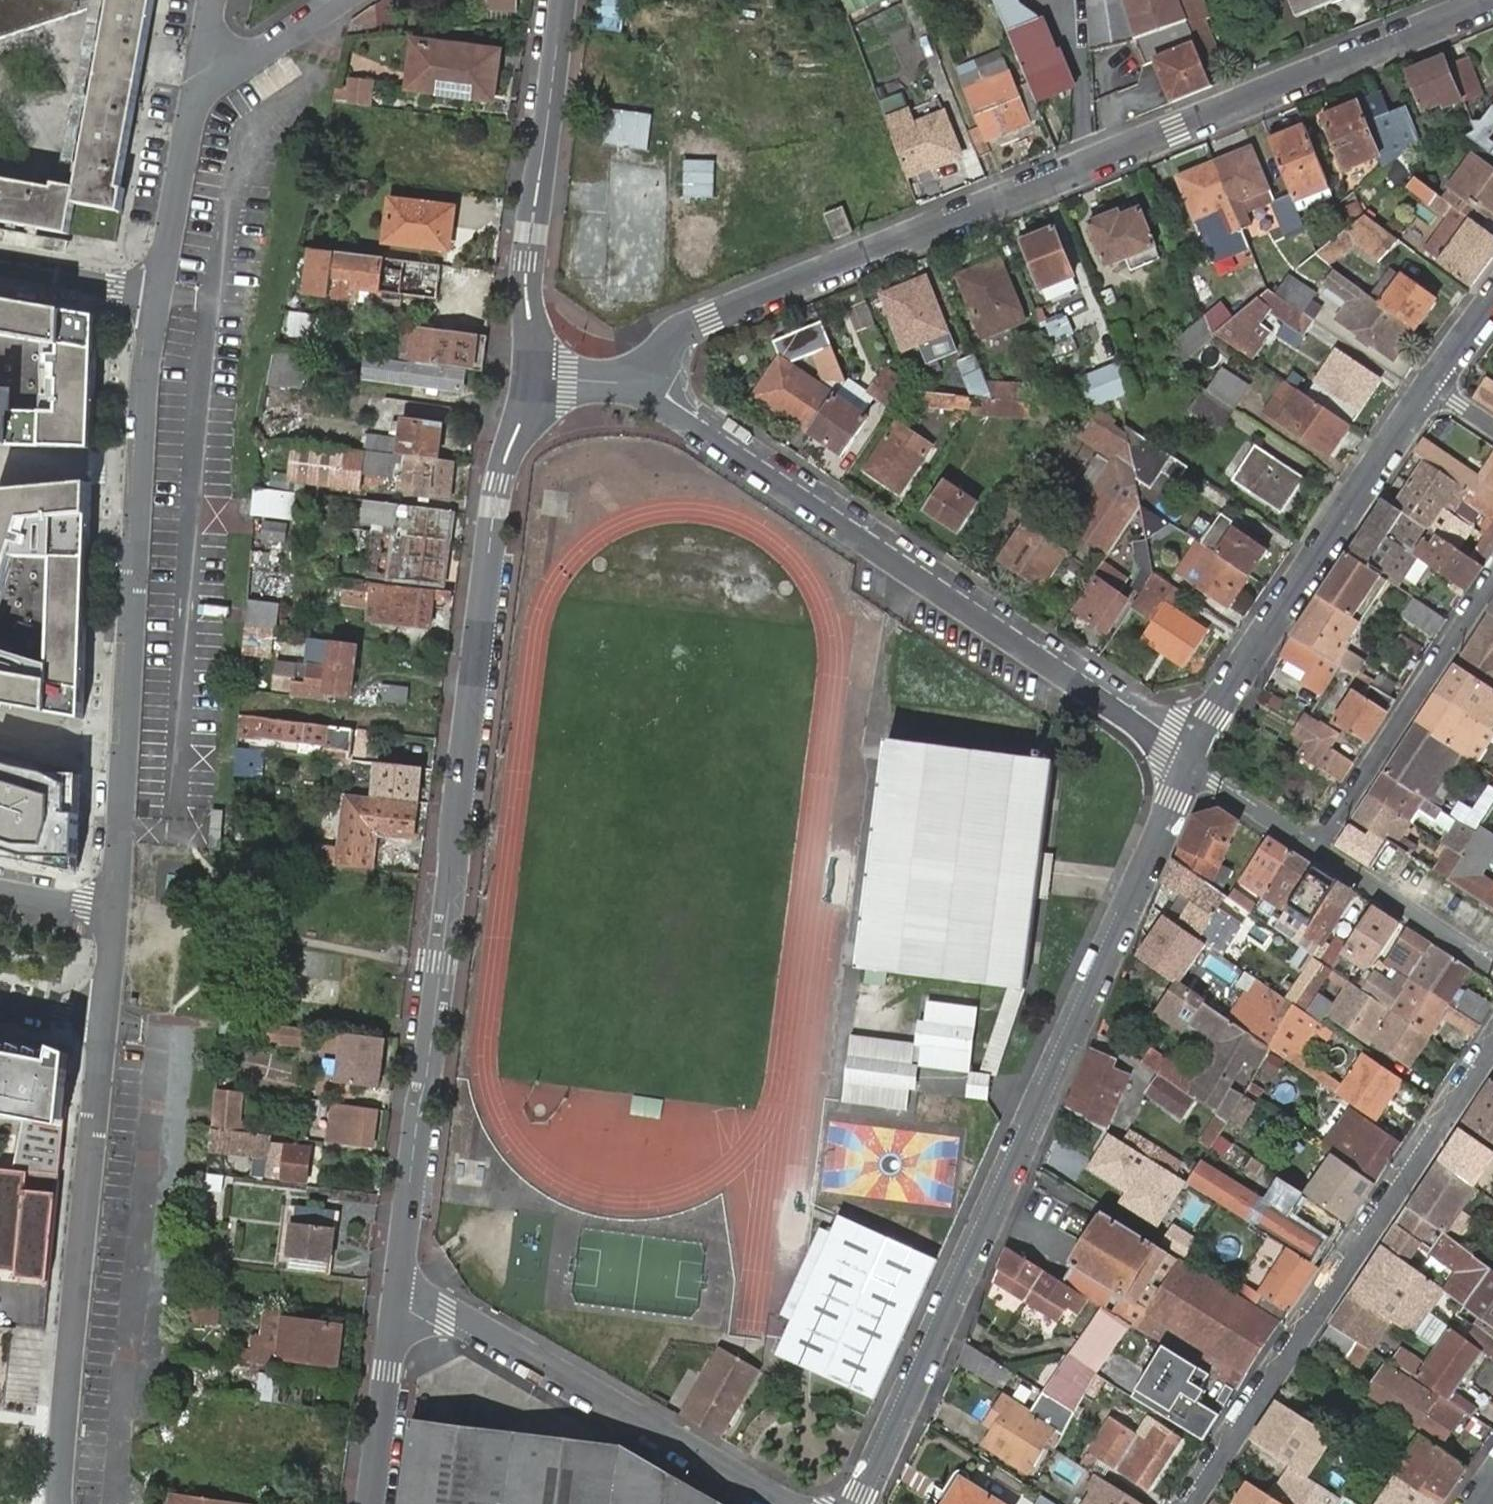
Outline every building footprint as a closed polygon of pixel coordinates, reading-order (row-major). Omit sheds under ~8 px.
[(56,185),(56,190),(0,179),(0,221),(116,242),(126,190),(121,189),(155,0),(79,0),(79,2),(69,0),(0,0),(0,39),(113,2),(112,7),(79,189),(78,189),(57,185),(56,185)] [(353,17),(352,29),(394,26),(392,13),(386,0),(377,0),(353,17)] [(488,11),(517,14),(518,0),(489,0),(488,11)] [(622,33),(625,0),(595,0),(592,30),(622,33)] [(846,12),(872,0),(842,0),(846,12)] [(1091,53),(1139,42),(1138,38),(1167,33),(1175,53),(1156,61),(1173,103),(1212,87),(1178,0),(1088,0),(1091,53)] [(1294,10),(1319,0),(1289,0),(1294,10)] [(1294,10),(1297,19),(1345,0),(1319,0),(1294,10)] [(1042,21),(1009,36),(1033,95),(1067,80),(1042,21)] [(421,95),(480,103),(483,93),(494,94),(500,52),(463,48),(462,54),(417,50),(412,80),(422,82),(421,95)] [(1408,71),(1422,106),(1442,98),(1443,104),(1444,108),(1461,101),(1444,58),(1408,71)] [(1451,68),(1463,100),(1482,94),(1469,60),(1451,68)] [(962,76),(987,139),(1028,122),(1009,74),(984,84),(978,69),(962,76)] [(342,102),(357,104),(359,92),(333,89),(330,100),(342,102)] [(883,114),(904,105),(900,94),(878,103),(883,114)] [(1442,98),(1422,106),(1424,111),(1443,104),(1442,98)] [(1325,117),(1345,170),(1380,156),(1359,103),(1325,117)] [(652,114),(608,108),(603,146),(647,153),(652,114)] [(1374,122),(1386,152),(1417,140),(1405,109),(1374,122)] [(961,155),(944,112),(928,119),(913,125),(908,111),(887,119),(909,177),(937,165),(961,155)] [(1271,140),(1294,197),(1327,184),(1304,126),(1271,140)] [(1215,164),(1242,229),(1244,228),(1262,269),(1271,266),(1254,224),(1251,225),(1242,202),(1270,191),(1252,150),(1215,164)] [(710,197),(712,160),(682,159),(680,196),(710,197)] [(1473,221),(1481,227),(1489,218),(1492,221),(1492,171),(1478,160),(1447,201),(1453,205),(1473,221)] [(1391,186),(1407,177),(1399,161),(1382,169),(1391,186)] [(1229,234),(1242,229),(1215,164),(1178,179),(1196,220),(1220,210),(1229,234)] [(1424,167),(1416,178),(1439,195),(1447,184),(1424,167)] [(1446,214),(1453,205),(1447,201),(1439,195),(1416,178),(1408,189),(1446,214)] [(1274,201),(1285,231),(1301,224),(1289,196),(1274,201)] [(388,242),(442,248),(444,226),(451,226),(454,209),(393,202),(388,242)] [(845,208),(826,216),(831,227),(836,239),(855,231),(850,220),(845,208)] [(1127,259),(1156,248),(1141,209),(1122,217),(1119,211),(1089,224),(1106,266),(1127,259)] [(1382,264),(1398,241),(1364,215),(1316,255),(1329,265),(1357,245),(1382,264)] [(1472,286),(1492,258),(1492,236),(1481,227),(1473,221),(1443,264),(1472,286)] [(1035,241),(1025,245),(1042,288),(1075,275),(1056,227),(1033,235),(1035,241)] [(1023,239),(1025,245),(1035,241),(1033,235),(1023,239)] [(1161,259),(1156,248),(1127,259),(1132,271),(1161,259)] [(444,298),(448,265),(312,250),(306,302),(331,305),(334,280),(358,282),(358,288),(403,293),(444,298)] [(959,276),(980,327),(1021,312),(1001,259),(959,276)] [(1372,297),(1416,330),(1436,302),(1392,269),(1372,297)] [(1315,292),(1290,276),(1277,297),(1294,308),(1301,313),(1309,301),(1315,292)] [(401,313),(403,293),(358,288),(358,282),(334,280),(331,305),(401,313)] [(907,301),(892,308),(909,347),(921,343),(929,361),(956,350),(928,280),(902,291),(907,301)] [(1395,361),(1416,330),(1372,297),(1353,283),(1345,293),(1360,303),(1345,324),(1395,361)] [(887,297),(892,308),(907,301),(902,291),(887,297)] [(1284,322),(1294,308),(1277,297),(1270,293),(1269,294),(1247,312),(1259,321),(1271,313),(1284,322)] [(93,450),(98,317),(0,301),(0,446),(93,450)] [(1321,309),(1309,301),(1301,313),(1313,321),(1321,309)] [(1021,312),(980,327),(984,336),(1025,321),(1021,312)] [(1252,358),(1273,332),(1261,323),(1247,312),(1217,337),(1241,353),(1242,351),(1252,358)] [(289,314),(287,338),(313,341),(316,317),(289,314)] [(1042,324),(1050,343),(1073,334),(1065,315),(1042,324)] [(1185,364),(1214,339),(1206,318),(1170,348),(1185,364)] [(774,341),(781,360),(788,364),(815,354),(826,381),(821,388),(836,398),(846,384),(821,322),(774,341)] [(1285,323),(1277,336),(1294,348),(1303,335),(1285,323)] [(401,361),(483,372),(488,335),(413,326),(409,356),(401,355),(401,361)] [(406,326),(401,355),(409,356),(413,326),(406,326)] [(267,385),(296,388),(301,349),(276,346),(267,385)] [(1362,395),(1367,399),(1381,379),(1339,351),(1311,393),(1330,405),(1337,395),(1353,406),(1362,395)] [(389,363),(390,360),(374,358),(372,376),(379,377),(380,380),(463,392),(466,373),(389,363)] [(788,364),(781,360),(756,395),(811,434),(836,398),(821,388),(788,364)] [(1066,385),(1075,408),(1089,402),(1091,409),(1134,392),(1122,362),(1066,385)] [(869,392),(890,407),(893,404),(902,389),(905,384),(887,369),(869,392)] [(987,383),(982,371),(967,377),(975,397),(981,398),(994,399),(987,383)] [(1249,389),(1224,373),(1209,394),(1235,411),(1249,389)] [(1477,396),(1492,407),(1492,383),(1488,379),(1477,396)] [(1026,385),(987,383),(994,399),(1012,402),(1025,403),(1026,385)] [(1293,388),(1288,384),(1268,415),(1283,425),(1292,412),(1282,405),(1293,388)] [(1293,388),(1282,405),(1292,412),(1283,425),(1331,457),(1352,427),(1293,388)] [(956,395),(902,389),(893,404),(955,412),(956,395)] [(1221,433),(1235,411),(1209,394),(1204,391),(1190,413),(1221,433)] [(1360,410),(1367,399),(1362,395),(1353,406),(1360,410)] [(842,455),(867,420),(836,398),(811,434),(842,455)] [(981,398),(972,412),(1011,416),(1012,402),(994,399),(981,398)] [(1011,416),(1023,418),(1026,403),(1025,403),(1012,402),(1011,416)] [(1018,438),(1035,449),(1063,407),(1026,403),(1023,418),(1032,419),(1018,438)] [(1149,549),(1177,529),(1141,506),(1137,481),(1130,445),(1106,430),(1111,424),(1099,415),(1089,430),(1084,427),(1078,434),(1098,447),(1092,458),(1111,469),(1070,529),(1109,555),(1129,524),(1138,562),(1154,575),(1149,549)] [(402,454),(439,459),(443,426),(405,421),(402,454)] [(900,494),(930,451),(896,426),(865,471),(900,494)] [(1154,492),(1164,475),(1179,485),(1190,470),(1127,430),(1130,445),(1137,481),(1154,492)] [(379,451),(397,454),(399,438),(380,436),(379,451)] [(1481,474),(1424,437),(1413,453),(1423,460),(1469,491),(1481,474)] [(449,496),(454,461),(439,459),(402,454),(397,454),(379,451),(295,441),(289,481),(360,491),(362,480),(413,485),(413,492),(449,496)] [(1304,476),(1260,448),(1235,483),(1280,512),(1304,476)] [(1481,474),(1469,491),(1479,498),(1492,475),(1492,453),(1481,474)] [(1423,460),(1393,504),(1412,517),(1429,528),(1482,565),(1492,549),(1492,507),(1479,498),(1469,491),(1423,460)] [(1479,498),(1492,507),(1492,475),(1479,498)] [(926,512),(959,534),(977,505),(946,484),(926,512)] [(0,494),(0,611),(10,578),(18,581),(25,557),(54,559),(50,665),(0,650),(0,704),(83,719),(92,485),(0,494)] [(289,493),(256,489),(252,516),(287,520),(289,493)] [(1393,504),(1384,497),(1377,508),(1405,527),(1412,517),(1395,505),(1393,504)] [(452,512),(365,502),(364,515),(372,517),(371,521),(384,524),(396,525),(395,536),(450,538),(452,512)] [(1384,576),(1387,579),(1408,593),(1427,564),(1412,554),(1429,528),(1412,517),(1405,527),(1377,508),(1347,552),(1384,576)] [(1212,552),(1250,576),(1268,548),(1233,526),(1235,522),(1222,515),(1202,545),(1212,552)] [(290,524),(267,522),(264,540),(288,544),(290,524)] [(384,524),(383,535),(395,536),(396,525),(384,524)] [(1026,526),(1002,563),(1044,589),(1067,553),(1026,526)] [(1467,590),(1470,584),(1481,567),(1482,565),(1429,528),(1412,554),(1427,564),(1467,590)] [(390,579),(395,536),(383,535),(373,534),(367,578),(390,579)] [(450,538),(395,536),(390,579),(444,585),(450,538)] [(1212,552),(1202,545),(1181,576),(1229,607),(1250,576),(1212,552)] [(271,552),(248,551),(246,568),(269,570),(271,552)] [(1384,576),(1347,552),(1319,595),(1355,619),(1384,576)] [(1128,602),(1110,588),(1120,574),(1108,566),(1078,612),(1095,623),(1091,629),(1102,636),(1106,630),(1109,631),(1128,602)] [(281,594),(283,578),(266,576),(264,592),(281,594)] [(331,599),(357,601),(358,587),(333,586),(331,599)] [(452,592),(428,589),(427,593),(358,587),(357,601),(356,606),(369,607),(370,600),(381,600),(379,624),(430,629),(434,600),(451,602),(452,592)] [(1291,636),(1333,662),(1339,666),(1354,674),(1361,663),(1343,648),(1360,621),(1355,619),(1319,595),(1291,636)] [(1447,620),(1413,597),(1403,613),(1436,636),(1447,620)] [(368,623),(379,624),(381,600),(370,600),(369,607),(368,623)] [(269,603),(244,601),(242,630),(267,632),(269,603)] [(1169,606),(1145,640),(1184,666),(1207,631),(1169,606)] [(1459,655),(1492,677),(1492,616),(1487,612),(1459,655)] [(267,632),(242,630),(240,656),(272,659),(274,633),(267,632)] [(1288,640),(1280,655),(1280,656),(1306,671),(1299,684),(1321,698),(1339,666),(1333,662),(1291,636),(1288,640)] [(1405,638),(1400,647),(1418,657),(1422,650),(1405,638)] [(282,661),(277,692),(294,694),(294,698),(325,702),(326,694),(350,697),(356,651),(315,647),(312,665),(282,661)] [(1434,694),(1487,729),(1492,720),(1492,688),(1454,663),(1434,694)] [(386,698),(410,702),(412,687),(387,684),(386,698)] [(1351,734),(1366,743),(1395,699),(1371,685),(1363,698),(1354,692),(1334,725),(1351,734)] [(1415,723),(1467,758),(1475,763),(1492,733),(1492,732),(1487,729),(1434,694),(1415,723)] [(1297,753),(1342,780),(1366,743),(1351,734),(1343,749),(1339,746),(1336,751),(1326,744),(1334,731),(1316,720),(1315,722),(1301,712),(1291,731),(1304,739),(1297,753)] [(356,732),(235,720),(234,739),(248,739),(324,747),(323,758),(352,761),(354,745),(356,732)] [(1415,723),(1384,770),(1437,806),(1467,758),(1415,723)] [(1040,849),(1051,760),(887,741),(857,966),(957,981),(1005,988),(1023,990),(1035,898),(1040,849)] [(266,753),(233,750),(231,775),(264,778),(266,753)] [(0,751),(0,858),(78,873),(81,775),(0,751)] [(421,768),(376,764),(373,798),(417,803),(421,768)] [(1408,819),(1417,805),(1437,818),(1443,810),(1437,806),(1384,770),(1369,794),(1408,819)] [(1489,786),(1475,809),(1462,802),(1452,816),(1474,831),(1476,832),(1481,824),(1492,805),(1492,789),(1489,786)] [(1365,826),(1387,839),(1396,845),(1402,836),(1411,821),(1408,819),(1369,794),(1353,818),(1365,826)] [(340,866),(372,869),(374,849),(376,835),(407,839),(414,840),(417,807),(348,798),(340,866)] [(217,851),(221,809),(196,806),(192,848),(217,851)] [(1174,855),(1173,858),(1212,885),(1222,864),(1241,823),(1219,810),(1195,815),(1174,855)] [(1450,846),(1460,853),(1474,831),(1452,816),(1451,816),(1447,823),(1458,830),(1452,840),(1446,836),(1442,841),(1450,846)] [(1462,853),(1484,869),(1492,855),(1492,833),(1481,824),(1476,832),(1462,853)] [(1336,844),(1370,867),(1387,839),(1365,826),(1360,833),(1348,825),(1336,844)] [(405,853),(407,839),(376,835),(374,849),(405,853)] [(1291,851),(1268,835),(1238,879),(1263,894),(1291,851)] [(1446,878),(1462,853),(1460,853),(1450,846),(1433,870),(1439,873),(1446,878)] [(1054,851),(1040,849),(1035,898),(1048,899),(1051,876),(1054,851)] [(1315,866),(1291,851),(1263,894),(1262,896),(1285,911),(1315,866)] [(1492,909),(1492,874),(1484,869),(1462,853),(1446,878),(1471,894),(1479,900),(1492,909)] [(1212,885),(1173,858),(1162,882),(1180,894),(1192,903),(1177,924),(1197,939),(1225,897),(1227,896),(1222,892),(1212,885)] [(1232,870),(1222,864),(1212,885),(1222,892),(1232,870)] [(1355,892),(1315,866),(1285,911),(1278,922),(1273,929),(1313,956),(1321,945),(1355,892)] [(1231,888),(1227,896),(1251,913),(1256,906),(1257,904),(1231,888)] [(1192,903),(1180,894),(1164,916),(1177,924),(1192,903)] [(1347,947),(1332,970),(1341,976),(1349,964),(1362,973),(1367,966),(1373,963),(1399,921),(1389,914),(1374,904),(1347,947)] [(1166,917),(1138,957),(1178,985),(1180,986),(1207,946),(1197,939),(1176,924),(1166,917)] [(1373,969),(1361,989),(1373,998),(1387,1008),(1389,1010),(1409,978),(1432,942),(1407,925),(1389,955),(1397,960),(1393,966),(1398,969),(1394,973),(1399,976),(1395,984),(1373,969)] [(1313,956),(1332,970),(1347,947),(1335,938),(1329,949),(1321,945),(1313,956)] [(1463,963),(1432,942),(1409,978),(1440,999),(1463,963)] [(1312,959),(1288,997),(1303,1008),(1326,970),(1312,959)] [(1463,963),(1440,999),(1448,1004),(1460,987),(1472,968),(1463,963)] [(1237,1007),(1229,1020),(1267,1046),(1286,1017),(1278,1012),(1286,999),(1245,971),(1238,983),(1248,990),(1237,1007)] [(1420,1031),(1429,1037),(1429,1038),(1444,1015),(1474,1035),(1481,1024),(1460,1011),(1448,1004),(1440,999),(1409,978),(1389,1010),(1420,1031)] [(1325,1027),(1327,1028),(1333,1018),(1369,1043),(1373,1037),(1405,1056),(1408,1051),(1420,1031),(1389,1010),(1387,1008),(1386,1010),(1371,1001),(1373,998),(1361,989),(1355,986),(1351,983),(1336,1008),(1316,994),(1304,1012),(1325,1027)] [(1229,1020),(1178,985),(1163,1008),(1186,1024),(1188,1021),(1220,1042),(1210,1056),(1217,1061),(1202,1085),(1189,1077),(1153,1051),(1145,1065),(1161,1077),(1197,1102),(1220,1118),(1227,1122),(1242,1098),(1230,1088),(1246,1058),(1260,1067),(1269,1048),(1267,1046),(1229,1020)] [(1460,1011),(1471,994),(1460,987),(1448,1004),(1460,1011)] [(1023,990),(1005,988),(978,1073),(971,1075),(967,1074),(965,1098),(987,1101),(988,1088),(989,1075),(994,1076),(1023,990)] [(1460,1011),(1481,1024),(1492,1008),(1471,994),(1460,1011)] [(1286,1017),(1267,1046),(1269,1048),(1283,1057),(1299,1068),(1303,1061),(1307,1053),(1325,1027),(1304,1012),(1286,999),(1278,1012),(1286,1017)] [(979,1008),(930,1002),(927,1026),(922,1069),(967,1074),(971,1075),(974,1045),(971,1044),(972,1035),(976,1035),(979,1008)] [(1162,1007),(1158,1014),(1183,1032),(1187,1025),(1162,1007)] [(272,1026),(251,1024),(249,1040),(270,1043),(272,1026)] [(927,1026),(920,1025),(917,1048),(912,1094),(919,1095),(922,1069),(927,1026)] [(306,1030),(272,1026),(270,1043),(304,1046),(306,1030)] [(1408,1051),(1405,1056),(1413,1061),(1429,1037),(1420,1031),(1408,1051)] [(386,1039),(343,1034),(337,1084),(380,1089),(386,1039)] [(912,1094),(917,1048),(853,1041),(846,1106),(910,1113),(912,1094)] [(1269,1048),(1260,1067),(1258,1069),(1272,1078),(1283,1057),(1269,1048)] [(1116,1061),(1092,1050),(1068,1106),(1103,1129),(1104,1130),(1127,1076),(1113,1067),(1116,1061)] [(60,1173),(72,1066),(0,1052),(0,1167),(60,1173)] [(1299,1068),(1326,1087),(1375,1122),(1387,1105),(1382,1102),(1386,1096),(1391,1099),(1403,1080),(1366,1054),(1344,1088),(1303,1061),(1299,1068)] [(1197,1102),(1161,1077),(1147,1097),(1184,1123),(1197,1102)] [(1466,1120),(1492,1140),(1492,1080),(1466,1120)] [(656,1119),(659,1100),(629,1096),(626,1114),(656,1119)] [(1382,1102),(1387,1105),(1391,1099),(1386,1096),(1382,1102)] [(341,1125),(342,1109),(332,1108),(328,1141),(341,1143),(343,1125),(341,1125)] [(341,1143),(372,1146),(376,1113),(342,1109),(341,1125),(343,1125),(341,1143)] [(1347,1131),(1390,1161),(1401,1145),(1349,1111),(1340,1126),(1347,1131)] [(1202,1145),(1210,1151),(1214,1146),(1221,1136),(1228,1124),(1227,1122),(1220,1118),(1202,1145)] [(1347,1131),(1340,1126),(1325,1147),(1332,1153),(1347,1131)] [(260,1134),(209,1129),(208,1153),(258,1159),(260,1134)] [(1133,1148),(1151,1159),(1156,1163),(1164,1152),(1131,1131),(1124,1142),(1133,1148)] [(1334,1154),(1376,1183),(1390,1161),(1347,1131),(1332,1153),(1334,1154)] [(273,1136),(260,1134),(258,1159),(269,1161),(271,1143),(272,1144),(273,1136)] [(1124,1142),(1113,1135),(1112,1136),(1094,1166),(1114,1180),(1115,1178),(1132,1190),(1151,1160),(1151,1159),(1133,1148),(1124,1142)] [(1221,1136),(1214,1146),(1226,1153),(1232,1144),(1221,1136)] [(288,1146),(272,1144),(271,1143),(269,1161),(267,1178),(308,1183),(312,1146),(288,1143),(288,1146)] [(1182,1167),(1164,1152),(1156,1163),(1177,1176),(1182,1167)] [(1307,1195),(1348,1225),(1376,1183),(1334,1154),(1307,1195)] [(1257,1174),(1264,1165),(1252,1157),(1246,1166),(1257,1174)] [(1439,1160),(1409,1205),(1453,1238),(1469,1216),(1461,1210),(1475,1187),(1439,1160)] [(1199,1186),(1260,1225),(1272,1206),(1271,1206),(1211,1168),(1202,1163),(1190,1180),(1199,1186)] [(0,1169),(0,1270),(17,1272),(16,1278),(49,1281),(60,1175),(0,1169)] [(1382,1246),(1403,1259),(1417,1238),(1462,1272),(1449,1294),(1465,1305),(1492,1267),(1453,1238),(1409,1205),(1382,1246)] [(1272,1206),(1260,1225),(1314,1259),(1325,1241),(1272,1206)] [(291,1225),(293,1208),(284,1208),(282,1223),(291,1225)] [(293,1208),(291,1225),(294,1225),(335,1230),(337,1214),(293,1208)] [(1131,1325),(1144,1333),(1154,1311),(1139,1302),(1169,1254),(1105,1213),(1073,1264),(1075,1266),(1069,1286),(1105,1308),(1131,1325)] [(872,1404),(938,1259),(841,1214),(830,1240),(819,1235),(780,1322),(792,1327),(776,1362),(872,1404)] [(289,1268),(294,1225),(291,1225),(282,1223),(276,1266),(289,1268)] [(289,1268),(330,1273),(335,1230),(294,1225),(289,1268)] [(1390,1317),(1436,1348),(1449,1327),(1429,1313),(1444,1291),(1403,1259),(1382,1246),(1352,1291),(1390,1317)] [(1277,1321),(1282,1324),(1320,1267),(1320,1266),(1290,1248),(1290,1249),(1262,1291),(1264,1293),(1255,1308),(1277,1321)] [(1010,1250),(995,1284),(1053,1319),(1061,1307),(1069,1286),(1010,1250)] [(225,1260),(215,1259),(213,1278),(221,1280),(225,1260)] [(1212,1375),(1237,1391),(1277,1321),(1255,1308),(1185,1263),(1154,1311),(1144,1333),(1153,1339),(1165,1346),(1212,1375)] [(1465,1305),(1480,1316),(1492,1325),(1492,1267),(1465,1305)] [(767,1285),(739,1283),(735,1332),(763,1334),(767,1285)] [(1369,1350),(1370,1351),(1390,1317),(1352,1291),(1330,1324),(1369,1350)] [(222,1300),(192,1295),(188,1317),(219,1322),(222,1300)] [(1131,1325),(1105,1308),(1047,1396),(1076,1413),(1096,1375),(1131,1325)] [(281,1358),(338,1365),(343,1324),(264,1314),(261,1336),(252,1335),(250,1347),(248,1364),(280,1368),(281,1358)] [(1492,1338),(1492,1325),(1480,1316),(1475,1326),(1492,1338)] [(1319,1341),(1343,1356),(1347,1350),(1362,1360),(1369,1350),(1330,1324),(1319,1341)] [(1449,1327),(1436,1348),(1414,1380),(1431,1390),(1448,1401),(1454,1393),(1483,1351),(1449,1327)] [(1483,1351),(1492,1359),(1492,1338),(1483,1351)] [(226,1345),(224,1362),(248,1364),(250,1347),(226,1345)] [(1205,1441),(1220,1414),(1201,1403),(1208,1391),(1204,1389),(1212,1375),(1165,1346),(1135,1399),(1205,1441)] [(1422,1363),(1400,1349),(1393,1362),(1414,1374),(1422,1363)] [(721,1354),(684,1417),(722,1438),(758,1376),(721,1354)] [(1005,1392),(1014,1376),(1010,1373),(1001,1367),(991,1383),(1001,1389),(1005,1392)] [(1391,1369),(1374,1394),(1443,1439),(1461,1410),(1448,1401),(1431,1390),(1429,1394),(1391,1369)] [(1096,1410),(1108,1388),(1096,1381),(1084,1404),(1096,1410)] [(1461,1410),(1471,1416),(1477,1409),(1454,1393),(1448,1401),(1461,1410)] [(1047,1396),(1043,1394),(1030,1416),(1056,1431),(1063,1435),(1076,1413),(1047,1396)] [(1002,1424),(987,1449),(1032,1474),(1056,1431),(1030,1416),(1003,1399),(992,1418),(1002,1424)] [(1332,1436),(1279,1402),(1252,1442),(1294,1470),(1305,1477),(1332,1436)] [(621,1445),(414,1419),(403,1503),(722,1503),(621,1445)] [(1090,1451),(1111,1464),(1150,1489),(1182,1441),(1149,1419),(1137,1438),(1111,1422),(1090,1451)] [(1335,1435),(1358,1450),(1368,1437),(1343,1421),(1335,1435)] [(1438,1503),(1442,1503),(1467,1467),(1418,1436),(1415,1440),(1424,1446),(1406,1473),(1397,1468),(1393,1475),(1396,1476),(1438,1503)] [(1415,1440),(1397,1468),(1406,1473),(1424,1446),(1415,1440)] [(1102,1478),(1111,1464),(1090,1451),(1082,1463),(1102,1478)] [(1328,1493),(1305,1477),(1294,1470),(1276,1498),(1285,1503),(1322,1503),(1328,1493)] [(1098,1475),(1088,1490),(1092,1492),(1085,1503),(1143,1503),(1098,1475)] [(1396,1476),(1377,1503),(1438,1503),(1396,1476)] [(958,1477),(943,1503),(1002,1503),(958,1477)] [(1052,1488),(1043,1482),(1037,1492),(1046,1498),(1052,1488)] [(1276,1498),(1253,1483),(1239,1503),(1285,1503),(1276,1498)] [(170,1493),(168,1503),(242,1503),(170,1493)]
